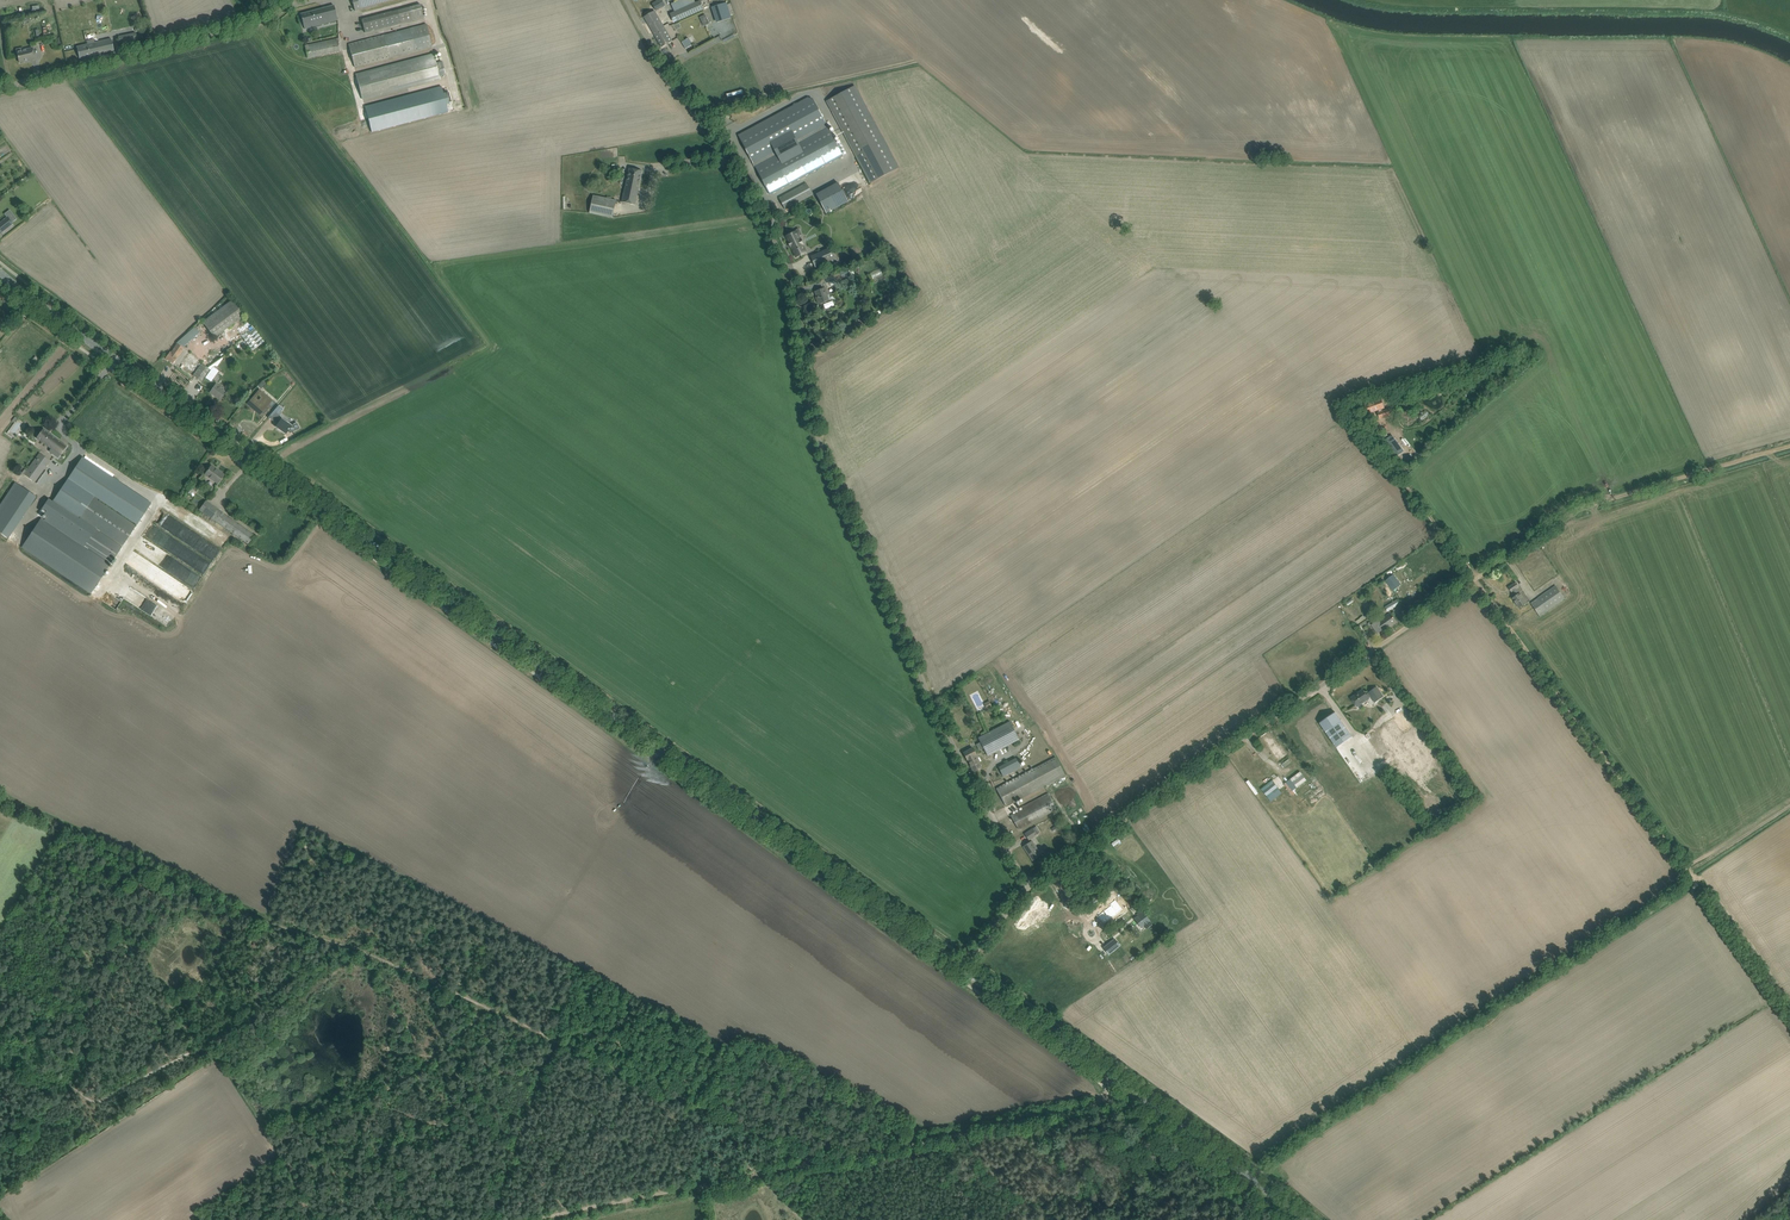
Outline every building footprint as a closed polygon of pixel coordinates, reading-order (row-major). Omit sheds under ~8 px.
[(378,6),(377,5),(395,0),(352,0),(355,11),(378,6)] [(652,4),(656,10),(665,5),(662,0),(659,0),(652,4)] [(677,11),(673,13),(672,14),(675,22),(703,9),(699,1),(683,8),(682,6),(681,2),(674,5),(677,11)] [(731,3),(727,4),(726,2),(713,7),(718,22),(731,18),(731,16),(734,14),(731,3)] [(387,12),(361,19),(364,31),(365,33),(424,17),(421,4),(387,12)] [(21,5),(13,7),(15,15),(23,13),(21,5)] [(301,14),(303,24),(311,22),(312,27),(338,20),(334,5),(301,14)] [(653,32),(664,26),(655,11),(644,17),(653,32)] [(704,26),(710,23),(706,15),(700,17),(704,26)] [(432,47),(426,24),(348,44),(355,67),(432,47)] [(318,29),(320,37),(340,34),(339,26),(318,29)] [(662,47),(672,41),(664,26),(653,32),(662,47)] [(131,34),(118,37),(121,47),(133,45),(131,34)] [(343,50),(342,40),(339,41),(338,38),(305,46),(307,58),(343,50)] [(690,38),(683,42),(686,49),(694,45),(690,38)] [(114,51),(113,45),(111,39),(93,43),(92,40),(85,42),(86,45),(77,47),(80,58),(114,51)] [(36,59),(34,53),(33,48),(17,52),(18,57),(19,62),(27,61),(36,59)] [(433,54),(356,74),(362,100),(440,80),(433,54)] [(826,101),(870,183),(899,168),(855,86),(826,101)] [(448,113),(441,87),(364,107),(371,133),(448,113)] [(811,96),(738,135),(770,195),(843,156),(811,96)] [(642,171),(636,170),(630,168),(628,177),(627,183),(623,202),(635,205),(642,171)] [(829,211),(848,202),(837,180),(817,190),(829,211)] [(807,183),(802,186),(800,182),(777,194),(785,209),(790,206),(813,195),(807,183)] [(807,204),(818,199),(815,194),(805,199),(807,204)] [(613,218),(617,200),(594,195),(590,213),(613,218)] [(6,205),(12,213),(19,208),(13,199),(6,205)] [(1,234),(13,224),(12,223),(17,219),(12,213),(8,217),(7,217),(0,223),(0,233),(1,234)] [(795,232),(786,236),(789,242),(788,242),(791,246),(794,252),(794,251),(797,257),(805,253),(802,245),(803,244),(801,239),(799,240),(798,237),(795,232)] [(815,268),(819,266),(836,259),(831,248),(810,257),(814,265),(815,268)] [(870,272),(872,278),(883,275),(881,268),(870,272)] [(827,283),(835,280),(841,277),(842,281),(850,277),(846,269),(825,277),(827,283)] [(827,288),(826,286),(825,283),(819,285),(820,288),(817,290),(817,289),(817,290),(814,291),(819,305),(830,300),(828,295),(830,294),(827,288)] [(232,300),(203,322),(215,338),(244,316),(232,300)] [(195,326),(179,342),(184,347),(200,332),(195,326)] [(253,350),(265,342),(257,329),(244,337),(253,350)] [(184,349),(178,345),(177,344),(171,352),(170,352),(166,358),(173,363),(184,349)] [(202,382),(206,377),(211,370),(202,363),(193,376),(202,382)] [(278,393),(288,381),(280,374),(270,386),(278,393)] [(220,400),(224,395),(225,393),(219,388),(220,386),(216,384),(210,392),(220,400)] [(260,389),(247,404),(253,409),(257,404),(258,405),(256,408),(262,412),(264,414),(269,409),(266,406),(270,401),(266,397),(266,396),(260,391),(260,390),(260,389)] [(1380,403),(1379,400),(1373,402),(1374,405),(1373,405),(1372,403),(1361,407),(1364,415),(1382,408),(1380,403)] [(279,405),(268,418),(274,422),(284,409),(279,406),(279,405)] [(1422,414),(1419,417),(1422,420),(1425,417),(1426,418),(1426,417),(1429,414),(1426,410),(1423,413),(1423,412),(1421,413),(1422,414)] [(1458,412),(1451,418),(1454,421),(1461,415),(1458,412)] [(291,426),(291,425),(287,422),(287,423),(282,419),(276,427),(279,429),(278,429),(281,431),(286,434),(288,431),(290,433),(300,428),(297,423),(291,426)] [(58,458),(67,446),(43,429),(36,438),(51,449),(49,451),(58,458)] [(1392,434),(1383,441),(1395,457),(1404,450),(1392,434)] [(1421,439),(1411,450),(1417,456),(1427,446),(1421,439)] [(91,593),(148,509),(151,504),(82,458),(57,495),(42,517),(81,542),(80,543),(42,518),(22,547),(91,593)] [(27,476),(34,482),(46,466),(45,465),(36,458),(26,471),(24,470),(22,473),(27,476)] [(217,484),(220,480),(224,475),(219,471),(218,472),(211,467),(206,474),(204,472),(200,478),(203,480),(206,476),(217,484)] [(0,504),(0,532),(9,538),(37,497),(15,482),(0,504)] [(249,547),(256,538),(256,537),(206,501),(199,510),(211,519),(249,547)] [(1401,585),(1397,580),(1394,575),(1386,581),(1393,590),(1401,585)] [(1519,587),(1516,583),(1509,588),(1512,592),(1513,591),(1516,596),(1513,598),(1519,608),(1526,603),(1520,593),(1519,594),(1516,589),(1519,587)] [(1540,616),(1547,611),(1565,599),(1556,585),(1538,598),(1531,603),(1540,616)] [(1371,613),(1375,610),(1373,606),(1374,605),(1370,598),(1364,602),(1371,613)] [(1385,607),(1388,611),(1395,607),(1392,602),(1385,607)] [(1360,618),(1356,621),(1358,623),(1370,615),(1369,613),(1364,617),(1363,616),(1360,618)] [(1396,622),(1393,617),(1390,613),(1382,620),(1388,628),(1396,622)] [(1385,630),(1388,628),(1382,620),(1379,621),(1379,620),(1372,625),(1378,633),(1384,629),(1385,630)] [(1383,696),(1380,692),(1377,687),(1368,693),(1366,695),(1363,690),(1357,695),(1356,694),(1351,698),(1354,703),(1357,707),(1369,698),(1371,697),(1375,702),(1383,696)] [(1352,737),(1335,712),(1319,723),(1336,748),(1341,744),(1352,737)] [(1398,712),(1385,722),(1416,766),(1429,757),(1409,728),(1402,718),(1401,717),(1398,712)] [(988,756),(993,753),(1020,739),(1010,721),(978,738),(988,756)] [(1366,735),(1357,741),(1375,767),(1389,757),(1386,752),(1388,750),(1374,729),(1366,735)] [(1281,766),(1290,760),(1272,731),(1263,736),(1281,766)] [(981,767),(975,755),(977,755),(973,748),(964,753),(973,771),(981,767)] [(1006,806),(1039,789),(1065,776),(1055,757),(1029,771),(997,788),(1006,806)] [(1016,758),(999,767),(1004,776),(1021,767),(1016,758)] [(1298,767),(1301,764),(1298,761),(1290,768),(1292,771),(1288,774),(1291,778),(1300,770),(1298,767)] [(1226,771),(1232,781),(1237,777),(1232,768),(1226,771)] [(1301,772),(1291,779),(1297,787),(1307,781),(1301,772)] [(1281,790),(1278,786),(1277,787),(1274,781),(1262,788),(1268,798),(1281,790)] [(1286,782),(1284,783),(1292,795),(1295,793),(1286,782)] [(1243,783),(1239,786),(1251,802),(1254,799),(1243,783)] [(1019,829),(1024,827),(1056,809),(1047,793),(1022,807),(1023,809),(1011,815),(1019,829)] [(1029,840),(1036,835),(1039,833),(1036,828),(1033,830),(1032,829),(1025,833),(1029,840)] [(1041,855),(1032,841),(1024,846),(1033,860),(1041,855)] [(1121,910),(1119,908),(1126,903),(1124,900),(1126,899),(1122,895),(1115,900),(1120,905),(1117,906),(1110,911),(1108,908),(1104,912),(1106,915),(1100,919),(1104,924),(1121,910)] [(1138,919),(1133,922),(1139,930),(1147,923),(1140,915),(1137,917),(1138,919)] [(1103,948),(1109,955),(1120,946),(1115,939),(1103,948)] [(1347,957),(1341,960),(1345,968),(1348,967),(1347,965),(1350,964),(1347,957)]
